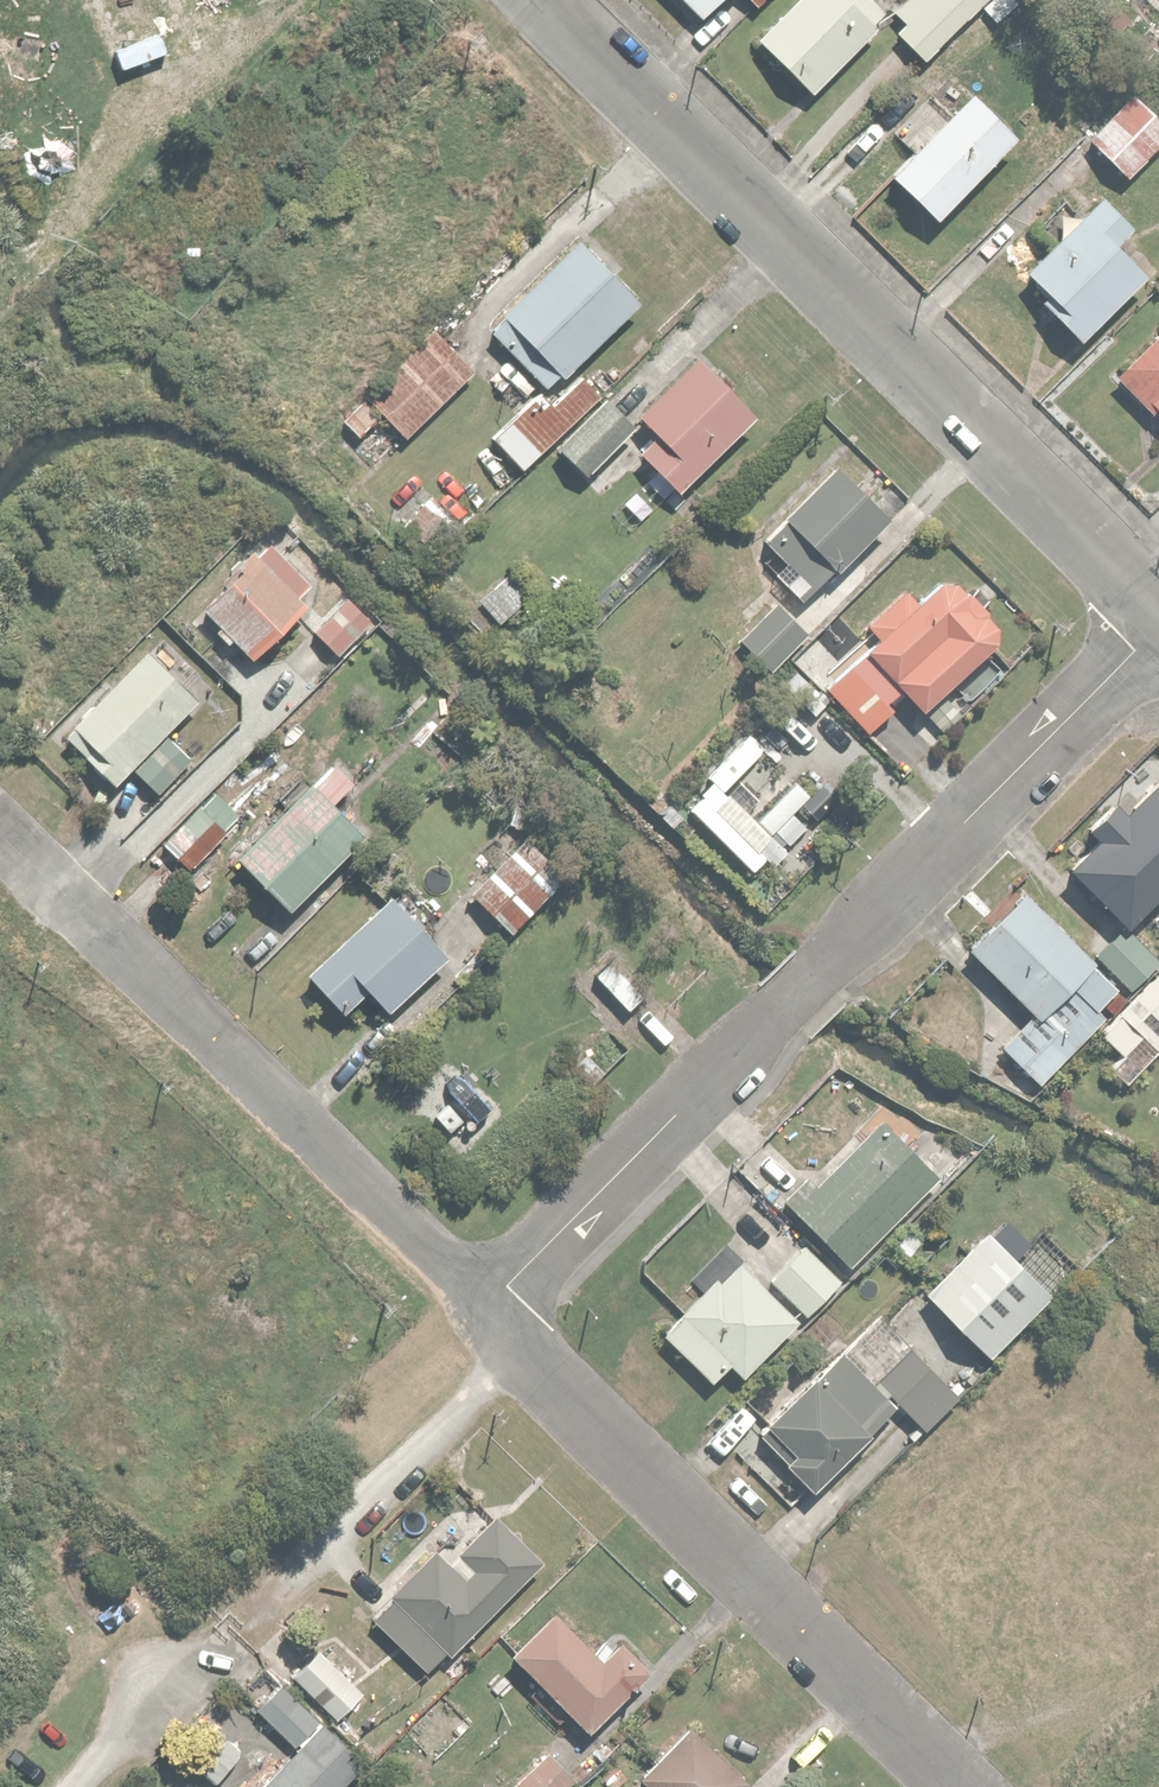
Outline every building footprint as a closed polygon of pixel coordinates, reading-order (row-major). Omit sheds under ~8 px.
[(697,8),(704,0),(688,0),(697,8)] [(753,32),(812,85),(887,0),(782,0),(753,32)] [(971,0),(902,0),(893,10),(900,16),(892,25),(924,53),(971,0)] [(1131,0),(1101,0),(1093,11),(1153,58),(1158,51),(1158,22),(1131,0)] [(1011,132),(961,86),(884,171),(934,217),(1011,132)] [(1123,171),(1158,134),(1158,117),(1127,86),(1083,133),(1123,171)] [(1128,220),(1091,186),(1020,263),(1048,289),(1038,300),(1075,335),(1140,264),(1112,237),(1128,220)] [(545,382),(569,363),(633,300),(570,235),(483,319),(545,382)] [(1143,402),(1149,396),(1158,405),(1158,321),(1111,372),(1143,402)] [(338,414),(355,431),(378,407),(404,433),(469,368),(427,326),(338,414)] [(753,410),(698,350),(633,409),(651,429),(634,445),(671,485),(753,410)] [(569,363),(545,382),(491,434),(521,466),(548,439),(598,391),(569,363)] [(598,391),(548,439),(579,471),(629,422),(598,391)] [(842,443),(832,453),(778,506),(783,512),(759,536),(787,564),(775,576),(797,599),(898,499),(842,443)] [(314,585),(253,531),(190,601),(250,655),(314,585)] [(916,699),(992,631),(986,613),(945,574),(935,574),(912,594),(903,584),(861,621),(870,632),(862,639),(916,699)] [(370,617),(342,590),(305,628),(334,655),(370,617)] [(807,623),(771,593),(737,634),(774,664),(807,623)] [(192,694),(141,642),(56,725),(108,777),(192,694)] [(879,696),(890,684),(853,650),(822,684),(869,727),(889,706),(879,696)] [(147,745),(130,764),(155,787),(172,769),(147,745)] [(342,805),(361,784),(324,749),(232,846),(292,902),(364,825),(342,805)] [(1122,919),(1158,882),(1158,774),(1154,769),(1120,803),(1108,791),(1077,821),(1089,834),(1063,859),(1122,919)] [(718,772),(685,804),(759,877),(791,845),(796,850),(832,814),(793,776),(757,812),(718,772)] [(236,808),(212,784),(158,837),(181,862),(236,808)] [(551,882),(505,842),(463,889),(509,930),(551,882)] [(301,963),(343,1004),(359,987),(377,1005),(438,942),(379,884),(301,963)] [(1116,982),(1020,887),(961,946),(1026,1010),(997,1039),(1036,1077),(1103,1009),(1096,1002),(1116,982)] [(1116,918),(1090,943),(1127,984),(1154,959),(1116,918)] [(1152,967),(1126,993),(1119,986),(1105,1001),(1115,1011),(1082,1043),(1123,1084),(1158,1048),(1158,975),(1152,967)] [(930,1170),(872,1114),(786,1203),(845,1259),(930,1170)] [(979,1223),(917,1284),(984,1352),(1046,1290),(979,1223)] [(843,1271),(804,1235),(771,1271),(810,1307),(843,1271)] [(660,1328),(711,1374),(725,1358),(743,1374),(799,1310),(731,1249),(660,1328)] [(777,1452),(804,1481),(894,1395),(919,1422),(951,1391),(903,1341),(866,1377),(833,1343),(761,1411),(789,1441),(777,1452)] [(535,1551),(487,1508),(444,1555),(427,1540),(386,1585),(393,1591),(370,1616),(428,1669),(535,1551)] [(548,1601),(505,1648),(585,1722),(648,1654),(621,1628),(601,1650),(548,1601)] [(312,1645),(285,1672),(331,1717),(357,1690),(312,1645)] [(249,1703),(293,1741),(254,1786),(333,1786),(361,1754),(270,1678),(249,1703)] [(629,1766),(641,1777),(632,1786),(722,1786),(740,1768),(680,1712),(629,1766)] [(558,1733),(502,1786),(562,1786),(587,1763),(558,1733)] [(199,1771),(183,1786),(216,1786),(199,1771)]
